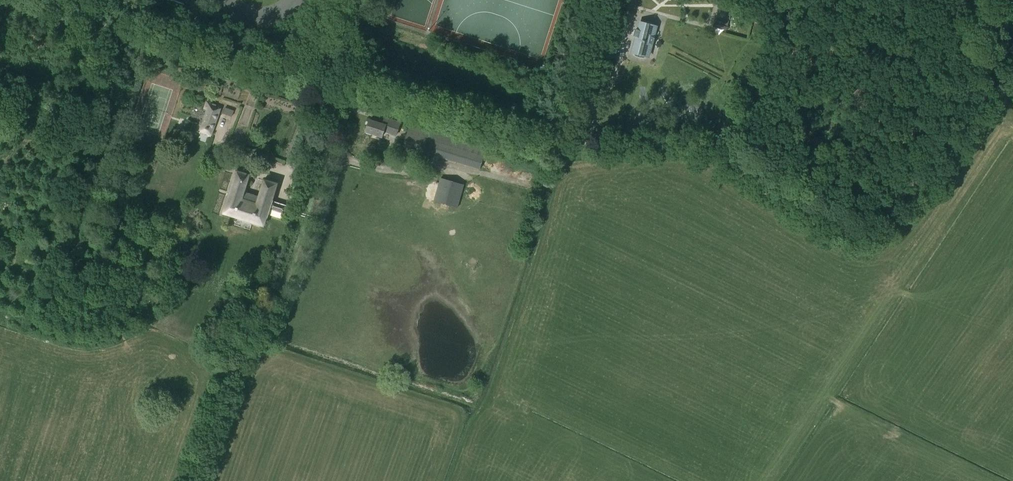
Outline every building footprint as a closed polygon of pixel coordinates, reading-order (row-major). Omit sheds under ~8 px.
[(733,3),(724,0),(720,0),(718,6),(731,10),(733,3)] [(726,30),(728,23),(714,20),(712,27),(726,30)] [(648,57),(652,41),(651,41),(654,26),(640,23),(632,53),(648,57)] [(221,106),(207,102),(196,132),(210,137),(221,106)] [(354,147),(365,150),(371,134),(382,137),(384,131),(396,135),(400,122),(385,117),(384,118),(385,118),(383,124),(370,120),(364,137),(358,135),(354,147)] [(480,169),(486,147),(410,124),(403,146),(480,169)] [(224,164),(233,168),(235,162),(226,158),(224,164)] [(260,197),(244,192),(249,175),(237,171),(224,213),(264,226),(269,209),(285,213),(287,206),(272,201),(277,184),(265,181),(260,197)] [(457,208),(464,185),(441,178),(434,201),(457,208)]
